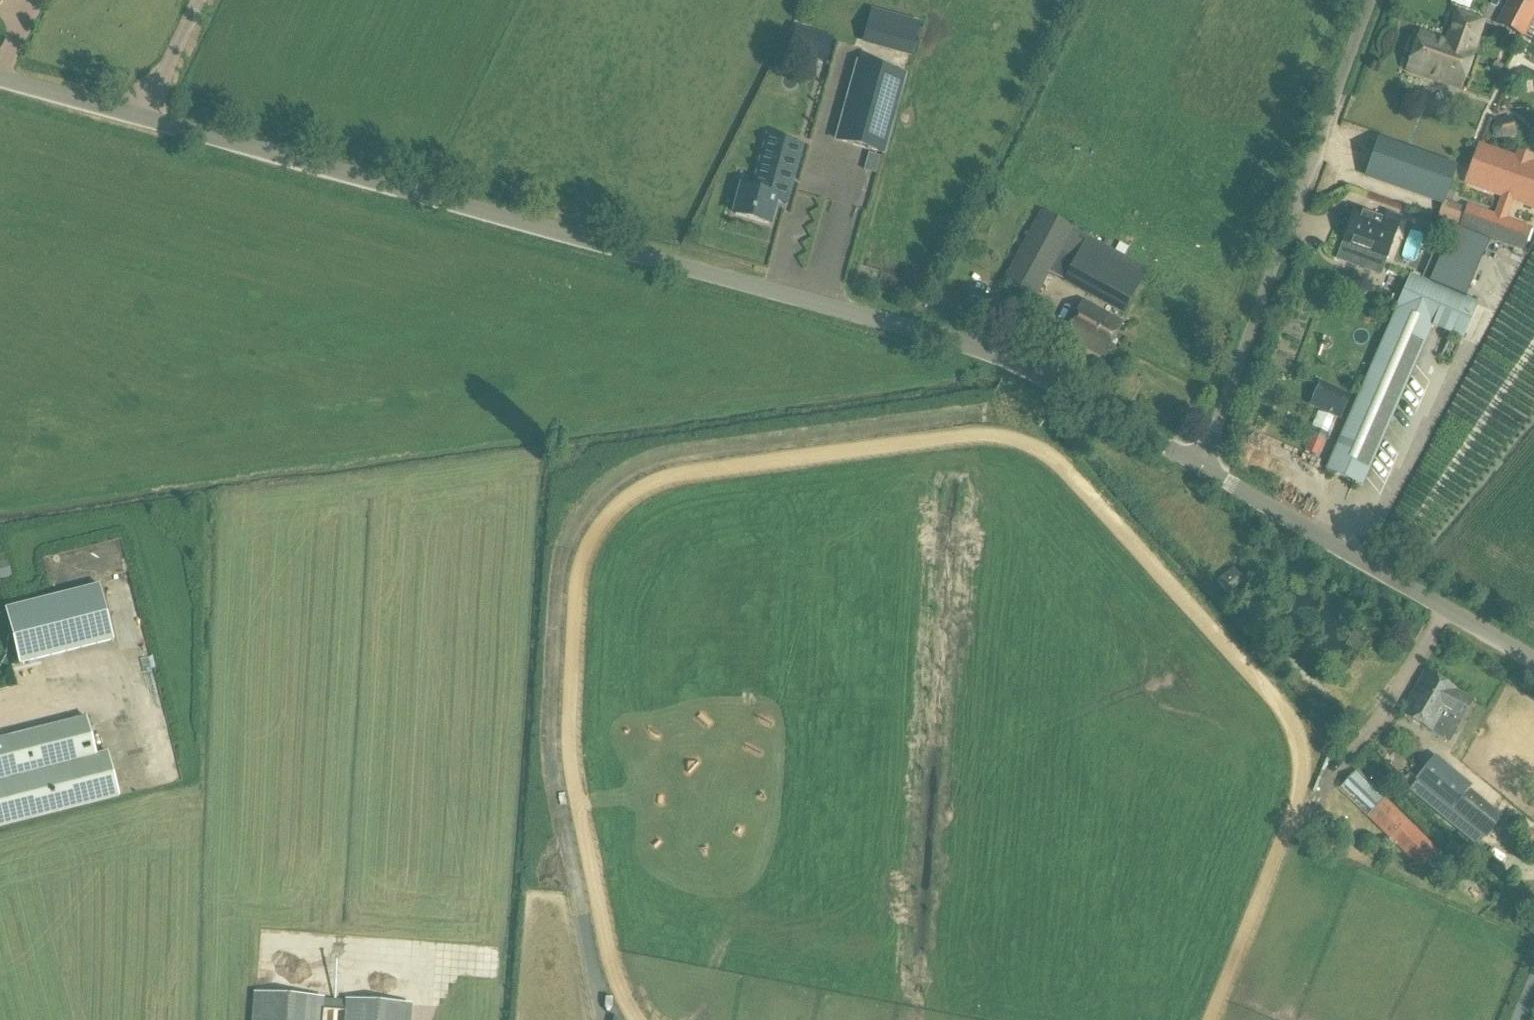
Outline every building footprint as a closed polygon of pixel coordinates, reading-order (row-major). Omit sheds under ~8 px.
[(1505,10),(1521,19),(1513,33),(1522,38),(1533,15),(1533,0),(1510,0),(1505,10)] [(878,35),(875,43),(911,53),(913,45),(920,21),(884,11),(878,35)] [(1457,13),(1446,43),(1454,46),(1442,81),(1460,87),(1472,53),(1471,52),(1482,22),(1457,13)] [(1454,46),(1446,43),(1421,34),(1408,69),(1413,70),(1414,74),(1425,78),(1429,76),(1442,81),(1454,46)] [(858,63),(837,141),(883,154),(904,76),(858,63)] [(813,118),(823,120),(826,102),(816,100),(813,118)] [(1381,136),(1368,174),(1443,201),(1456,163),(1381,136)] [(743,187),(736,214),(769,224),(775,200),(785,202),(801,146),(768,137),(753,190),(743,187)] [(1464,157),(1447,204),(1464,210),(1458,227),(1524,251),(1531,232),(1533,233),(1533,164),(1478,143),(1472,160),(1464,157)] [(1356,209),(1337,261),(1365,272),(1372,254),(1384,259),(1385,259),(1386,257),(1401,217),(1387,212),(1384,219),(1356,209)] [(1041,212),(1003,282),(1035,299),(1050,272),(1064,280),(1064,281),(1124,314),(1148,270),(1073,229),(1073,230),(1041,212)] [(1444,214),(1439,225),(1453,232),(1458,221),(1444,214)] [(1327,464),(1324,470),(1363,487),(1427,339),(1432,327),(1462,340),(1478,304),(1411,275),(1395,311),(1390,323),(1389,322),(1327,464)] [(1084,303),(1066,334),(1104,356),(1122,324),(1084,303)] [(1320,383),(1311,405),(1342,418),(1351,397),(1320,383)] [(1304,451),(1315,456),(1322,441),(1311,437),(1304,451)] [(11,576),(7,562),(0,564),(0,579),(11,576)] [(100,584),(6,607),(20,665),(115,641),(100,584)] [(1425,671),(1401,713),(1434,732),(1445,712),(1462,722),(1474,701),(1457,691),(1457,690),(1425,671)] [(120,797),(109,753),(97,756),(88,718),(0,740),(0,827),(120,797)] [(1375,732),(1370,738),(1386,751),(1391,745),(1375,732)] [(1434,758),(1410,787),(1478,844),(1502,815),(1434,758)] [(1357,770),(1341,787),(1420,867),(1437,850),(1357,770)] [(981,854),(992,850),(987,835),(976,838),(981,854)] [(470,950),(470,964),(490,964),(490,947),(456,946),(456,950),(470,950)] [(396,961),(396,952),(379,952),(379,962),(396,961)] [(322,999),(256,994),(254,1019),(320,1019),(322,999)] [(409,1005),(348,1000),(346,1019),(408,1019),(409,1005)]
